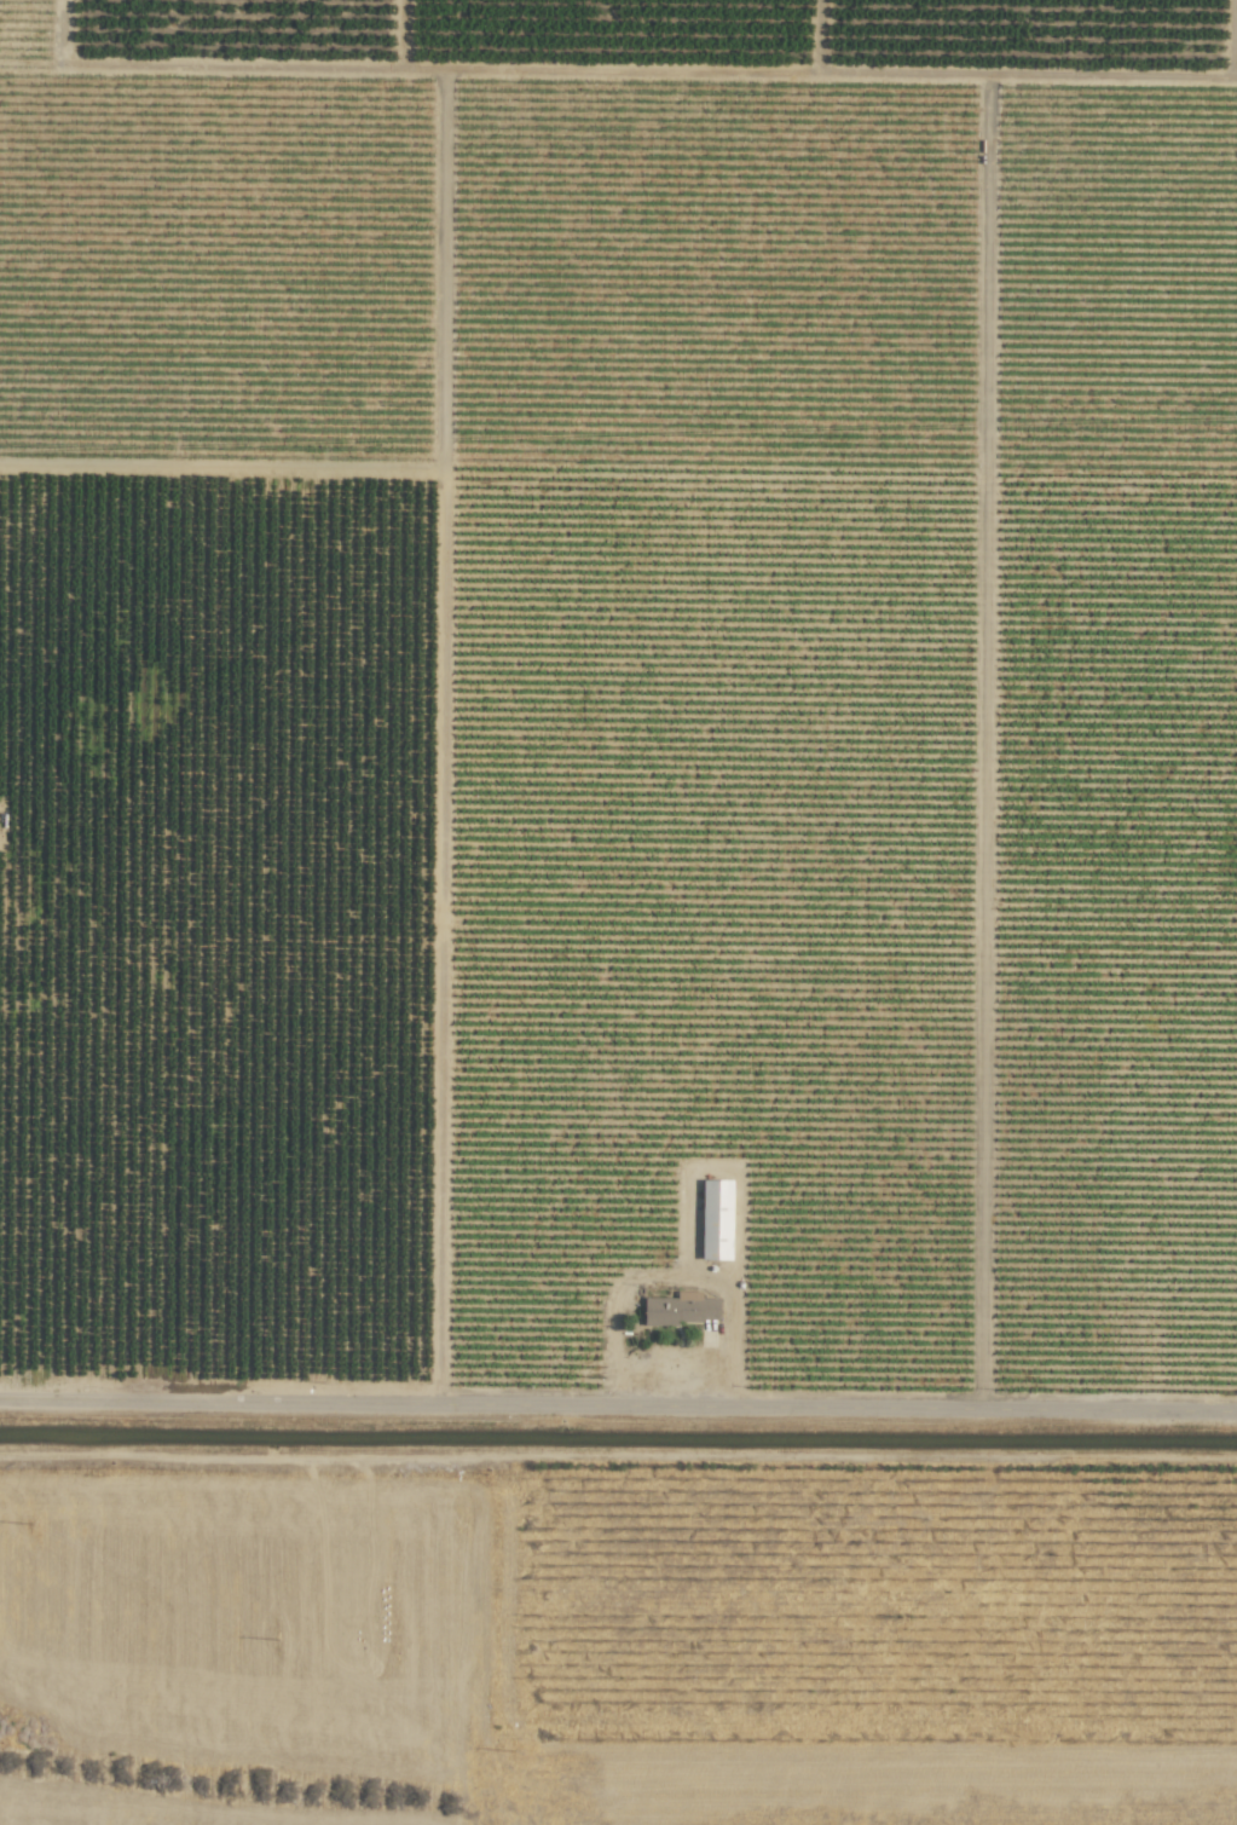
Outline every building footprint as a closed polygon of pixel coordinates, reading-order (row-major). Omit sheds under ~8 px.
[(730,1180),(701,1180),(702,1260),(731,1259),(730,1180)] [(675,1298),(642,1298),(643,1323),(718,1323),(718,1298),(700,1298),(700,1291),(675,1291),(675,1298)]
